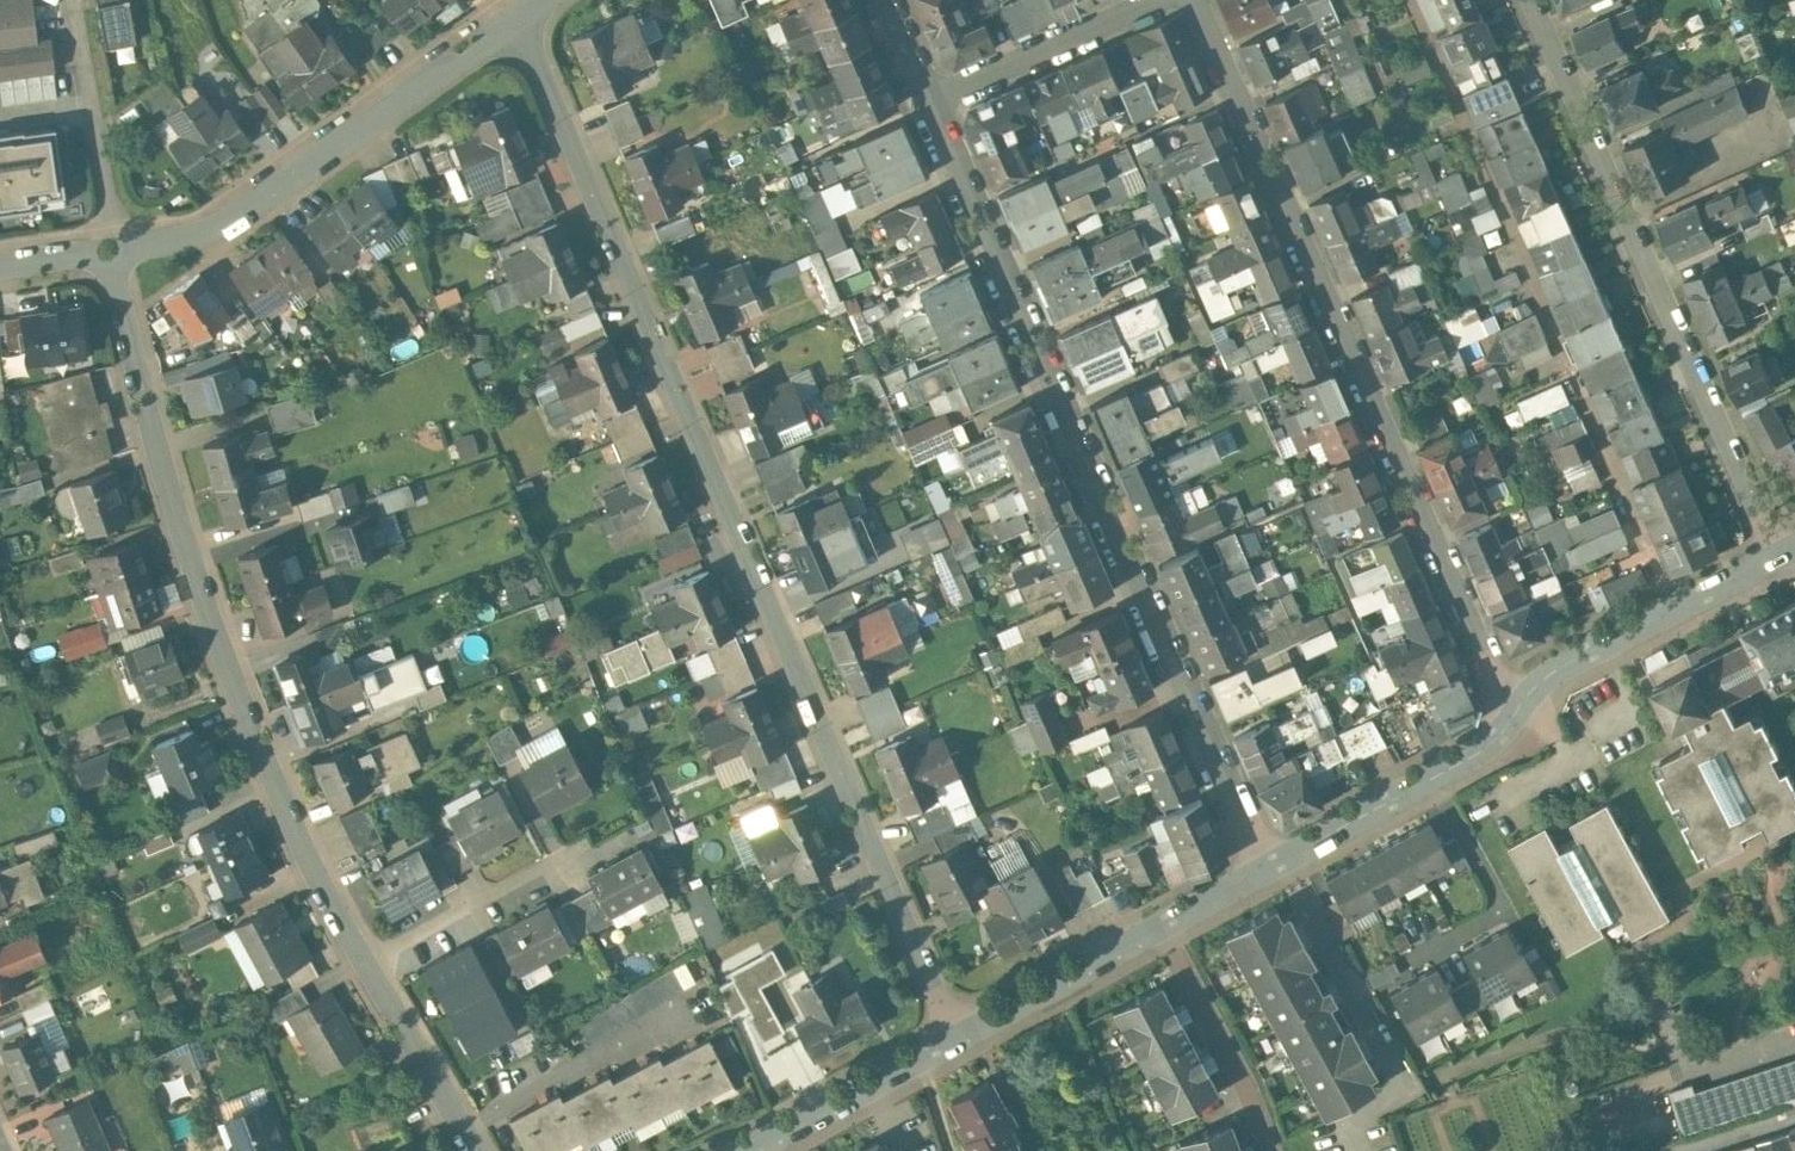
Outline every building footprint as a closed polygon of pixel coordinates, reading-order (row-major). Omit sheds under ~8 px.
[(54,71),(50,42),(37,43),(32,0),(0,0),(0,78),(54,71)] [(106,48),(136,42),(128,0),(97,0),(106,48)] [(271,10),(286,30),(302,19),(303,20),(315,12),(316,2),(315,0),(264,0),(271,10)] [(382,0),(403,29),(429,11),(422,0),(382,0)] [(429,11),(444,0),(422,0),(429,11)] [(721,25),(744,15),(739,2),(744,0),(710,0),(721,25)] [(803,10),(775,21),(783,39),(853,8),(850,0),(799,0),(803,10)] [(923,26),(963,8),(960,0),(912,0),(923,26)] [(963,8),(966,16),(974,18),(997,7),(994,0),(980,0),(973,3),(963,8)] [(1002,1),(999,9),(1012,39),(1036,28),(1024,0),(1005,0),(1002,1)] [(1036,28),(1059,17),(1051,0),(1024,0),(1036,28)] [(1079,0),(1051,0),(1059,17),(1082,7),(1079,0)] [(1235,35),(1275,17),(1267,0),(1219,0),(1235,35)] [(1319,0),(1310,0),(1307,1),(1305,2),(1310,13),(1322,8),(1319,0)] [(1432,30),(1446,23),(1435,0),(1419,0),(1432,30)] [(1446,23),(1449,30),(1479,18),(1471,0),(1435,0),(1446,23)] [(1564,12),(1591,0),(1558,0),(1564,12)] [(853,8),(783,39),(791,56),(817,45),(824,62),(868,42),(853,8)] [(963,8),(923,26),(939,61),(951,67),(982,52),(966,16),(963,8)] [(1611,18),(1574,34),(1589,68),(1626,51),(1620,37),(1645,26),(1639,13),(1637,8),(1612,19),(1611,18)] [(1656,22),(1650,8),(1639,13),(1645,26),(1656,22)] [(271,10),(245,28),(261,49),(259,50),(276,75),(304,56),(286,30),(271,10)] [(1320,34),(1310,13),(1298,19),(1301,27),(1304,26),(1313,45),(1323,41),(1320,34)] [(1175,18),(1125,40),(1137,67),(1142,78),(1143,77),(1159,70),(1192,56),(1175,18)] [(1449,30),(1436,36),(1448,64),(1462,59),(1492,46),(1479,18),(1449,30)] [(302,19),(286,30),(304,56),(320,44),(303,20),(302,19)] [(387,40),(373,19),(362,27),(377,47),(387,40)] [(1363,67),(1344,23),(1320,34),(1323,41),(1338,77),(1358,69),(1363,67)] [(605,24),(572,39),(585,69),(644,43),(637,26),(610,37),(605,24)] [(1313,45),(1304,26),(1301,27),(1295,30),(1304,50),(1313,45)] [(1272,30),(1238,45),(1255,82),(1256,82),(1288,67),(1284,59),(1276,39),(1272,30)] [(1295,30),(1276,39),(1284,59),(1304,50),(1295,30)] [(352,66),(331,36),(320,44),(304,56),(324,85),(352,66)] [(741,36),(728,41),(737,61),(750,55),(741,36)] [(1125,40),(1100,51),(1113,78),(1137,67),(1125,40)] [(868,42),(824,62),(833,82),(807,94),(809,99),(814,109),(884,78),(868,42)] [(644,43),(585,69),(598,100),(631,85),(626,73),(652,61),(644,43)] [(212,44),(203,48),(210,61),(218,57),(212,44)] [(1492,46),(1462,59),(1475,88),(1505,75),(1492,46)] [(1100,51),(1060,69),(1076,105),(1087,100),(1107,91),(1116,87),(1113,78),(1100,51)] [(304,56),(276,75),(298,104),(324,85),(304,56)] [(1192,56),(1159,70),(1163,81),(1171,99),(1175,108),(1208,93),(1192,56)] [(1475,88),(1462,59),(1448,64),(1447,65),(1455,83),(1457,82),(1462,93),(1475,88)] [(1288,67),(1256,82),(1261,95),(1294,80),(1288,67)] [(1642,69),(1630,75),(1627,69),(1613,75),(1616,81),(1598,89),(1615,126),(1658,107),(1654,97),(1681,85),(1673,68),(1646,79),(1642,69)] [(1060,69),(1021,87),(1037,122),(1046,118),(1065,110),(1076,105),(1060,69)] [(1338,77),(1338,78),(1350,106),(1365,99),(1358,81),(1362,79),(1358,69),(1338,77)] [(1731,70),(1698,85),(1705,100),(1738,85),(1731,70)] [(0,78),(0,98),(1,106),(57,98),(54,71),(0,78)] [(1505,75),(1475,88),(1488,118),(1518,105),(1505,75)] [(164,77),(138,96),(151,114),(176,95),(164,77)] [(1142,78),(1117,89),(1130,118),(1153,108),(1157,106),(1155,107),(1147,88),(1148,88),(1143,77),(1142,78)] [(814,109),(806,113),(813,128),(847,113),(853,125),(895,104),(884,78),(814,109)] [(218,116),(193,81),(176,94),(183,104),(200,129),(218,116)] [(1148,88),(1147,88),(1155,107),(1157,106),(1171,99),(1163,81),(1148,88)] [(286,113),(265,83),(252,92),(273,122),(286,113)] [(1312,83),(1264,104),(1282,143),(1314,129),(1309,118),(1325,111),(1312,83)] [(1404,93),(1401,84),(1386,91),(1398,120),(1408,116),(1400,95),(1404,93)] [(1705,100),(1662,119),(1667,129),(1675,148),(1751,115),(1738,85),(1705,100)] [(1475,88),(1462,93),(1467,105),(1466,106),(1474,123),(1488,118),(1475,88)] [(1015,89),(992,99),(1005,126),(1014,122),(1016,127),(1021,125),(1019,120),(1027,116),(1015,89)] [(1107,91),(1087,100),(1097,122),(1116,113),(1107,91)] [(252,92),(238,102),(259,132),(273,122),(252,92)] [(1780,101),(1787,117),(1794,114),(1794,96),(1780,101)] [(627,99),(602,110),(610,128),(635,118),(627,99)] [(809,99),(796,105),(801,115),(806,113),(814,109),(809,99)] [(992,99),(970,109),(966,123),(979,153),(1010,139),(1005,126),(992,99)] [(1446,100),(1421,110),(1427,125),(1452,115),(1446,100)] [(200,129),(183,104),(169,114),(187,139),(200,129)] [(507,106),(474,121),(480,133),(453,145),(461,162),(521,137),(507,106)] [(1153,108),(1130,118),(1137,134),(1160,124),(1153,108)] [(1519,109),(1490,121),(1501,147),(1503,152),(1533,140),(1519,109)] [(248,139),(228,110),(218,116),(200,129),(221,159),(248,139)] [(1065,110),(1046,118),(1056,140),(1075,131),(1065,110)] [(1216,111),(1184,125),(1192,143),(1200,160),(1232,146),(1216,111)] [(772,115),(763,120),(767,130),(777,126),(772,115)] [(1415,131),(1409,115),(1408,116),(1398,120),(1404,136),(1415,131)] [(635,118),(610,128),(618,147),(643,136),(635,118)] [(902,120),(811,161),(820,181),(861,162),(864,170),(914,148),(902,120)] [(1490,121),(1476,127),(1487,153),(1501,147),(1490,121)] [(1038,126),(1010,139),(1020,159),(1030,154),(1029,152),(1046,144),(1038,126)] [(1314,129),(1282,143),(1301,187),(1356,163),(1341,128),(1326,135),(1322,126),(1314,129)] [(187,139),(173,148),(194,178),(221,159),(200,129),(187,139)] [(1667,129),(1624,148),(1646,197),(1689,178),(1675,148),(1667,129)] [(0,138),(0,213),(67,204),(55,130),(27,134),(0,138)] [(1159,147),(1153,132),(1131,142),(1141,166),(1160,157),(1156,148),(1159,147)] [(521,137),(461,162),(474,193),(534,167),(521,137)] [(979,153),(979,154),(994,188),(1026,173),(1020,159),(1010,139),(979,153)] [(1069,140),(1049,150),(1054,161),(1074,152),(1069,140)] [(1443,140),(1423,148),(1427,158),(1447,150),(1443,140)] [(1533,140),(1503,152),(1516,181),(1545,169),(1533,140)] [(661,156),(656,143),(623,157),(636,188),(696,162),(688,144),(661,156)] [(1160,157),(1141,166),(1149,183),(1176,171),(1200,160),(1192,143),(1173,151),(1173,152),(1160,157)] [(1232,146),(1200,160),(1209,183),(1215,194),(1247,180),(1232,146)] [(914,148),(864,170),(868,179),(876,197),(926,174),(914,148)] [(1128,149),(1099,162),(1106,179),(1136,166),(1128,149)] [(1503,152),(1489,158),(1502,187),(1516,181),(1503,152)] [(407,156),(381,166),(391,191),(416,180),(407,156)] [(1200,160),(1176,171),(1182,184),(1186,182),(1191,191),(1209,183),(1200,160)] [(696,162),(636,188),(649,219),(682,205),(677,192),(704,180),(696,162)] [(1099,162),(1051,183),(1059,200),(1087,188),(1106,179),(1099,162)] [(1545,169),(1516,181),(1529,210),(1559,198),(1545,169)] [(1456,172),(1435,181),(1446,210),(1470,200),(1466,192),(1464,193),(1456,172)] [(1047,175),(998,197),(1009,222),(1059,200),(1051,183),(1047,175)] [(538,177),(506,190),(513,208),(546,195),(538,177)] [(787,178),(773,184),(774,188),(762,193),(766,202),(792,191),(787,178)] [(868,179),(849,188),(858,206),(876,197),(868,179)] [(1106,179),(1087,188),(1094,204),(1113,195),(1106,179)] [(1247,180),(1215,194),(1218,202),(1227,221),(1230,228),(1262,214),(1247,180)] [(1516,181),(1502,187),(1518,222),(1532,216),(1529,210),(1516,181)] [(366,184),(335,206),(361,243),(374,233),(379,239),(396,227),(366,184)] [(1744,186),(1698,207),(1710,233),(1756,213),(1744,186)] [(1087,188),(1059,200),(1066,216),(1094,204),(1087,188)] [(1417,189),(1394,198),(1399,209),(1422,200),(1417,189)] [(1343,190),(1309,205),(1326,244),(1361,230),(1353,213),(1343,190)] [(818,191),(798,200),(813,235),(834,226),(818,191)] [(934,192),(870,221),(879,242),(907,229),(915,247),(951,231),(934,192)] [(1486,194),(1471,200),(1476,213),(1492,207),(1486,194)] [(546,195),(513,208),(521,227),(554,214),(546,195)] [(795,196),(779,202),(785,215),(800,209),(795,196)] [(1572,228),(1559,198),(1529,210),(1532,216),(1542,240),(1572,228)] [(1378,199),(1363,206),(1364,209),(1353,213),(1361,230),(1387,219),(1378,199)] [(1059,200),(1009,222),(1021,248),(1070,227),(1066,216),(1059,200)] [(1151,201),(1138,207),(1147,227),(1161,222),(1151,201)] [(1218,202),(1192,214),(1201,233),(1227,221),(1218,202)] [(1697,205),(1657,222),(1674,260),(1714,242),(1710,233),(1698,207),(1697,205)] [(335,206),(306,227),(336,269),(354,257),(349,251),(361,243),(335,206)] [(513,208),(475,224),(483,243),(521,227),(513,208)] [(1768,213),(1741,225),(1747,240),(1775,228),(1768,213)] [(1262,214),(1230,228),(1238,247),(1245,263),(1277,249),(1262,214)] [(686,215),(653,229),(661,247),(693,233),(686,215)] [(1532,216),(1518,222),(1528,246),(1542,240),(1532,216)] [(1387,219),(1361,230),(1368,245),(1377,241),(1378,245),(1395,238),(1387,219)] [(557,222),(524,237),(530,250),(503,261),(511,279),(570,253),(557,222)] [(1137,223),(1086,245),(1090,254),(1084,257),(1089,269),(1126,253),(1146,244),(1137,223)] [(1572,228),(1542,240),(1555,269),(1585,257),(1572,228)] [(1361,230),(1326,244),(1343,282),(1377,266),(1368,245),(1361,230)] [(951,231),(915,247),(918,256),(926,272),(962,256),(951,231)] [(1217,236),(1183,251),(1186,260),(1221,244),(1217,236)] [(310,276),(283,237),(258,255),(282,290),(292,283),(295,287),(299,284),(301,286),(308,281),(306,279),(310,276)] [(816,240),(807,244),(811,253),(820,250),(816,240)] [(1542,240),(1528,246),(1541,275),(1555,269),(1542,240)] [(1078,243),(1028,265),(1040,291),(1089,269),(1084,257),(1078,243)] [(1238,247),(1207,261),(1214,277),(1245,263),(1238,247)] [(886,249),(870,256),(874,265),(892,257),(889,249),(887,251),(886,249)] [(1277,249),(1245,263),(1253,279),(1262,299),(1293,285),(1278,249),(1277,249)] [(570,253),(511,279),(518,296),(545,284),(550,297),(583,283),(570,253)] [(1126,253),(1089,269),(1097,288),(1134,271),(1126,253)] [(258,255),(231,275),(258,313),(285,294),(282,290),(258,255)] [(806,256),(793,261),(804,287),(817,281),(806,256)] [(918,256),(888,270),(895,286),(926,272),(918,256)] [(1474,256),(1463,261),(1468,271),(1479,266),(1474,256)] [(1585,257),(1555,269),(1568,299),(1598,286),(1585,256),(1585,257)] [(1391,270),(1395,283),(1423,274),(1419,261),(1391,270)] [(1500,261),(1479,270),(1484,281),(1505,272),(1500,261)] [(707,262),(674,276),(687,307),(747,281),(739,263),(712,275),(707,262)] [(1245,263),(1214,277),(1221,293),(1253,279),(1245,263)] [(1721,265),(1683,282),(1697,313),(1735,296),(1729,283),(1721,265)] [(1089,269),(1040,291),(1051,318),(1101,296),(1097,288),(1089,269)] [(1555,269),(1541,275),(1554,305),(1568,299),(1555,269)] [(1761,270),(1729,283),(1735,296),(1766,283),(1761,270)] [(1518,271),(1491,283),(1495,294),(1523,282),(1518,271)] [(229,317),(199,273),(163,298),(194,341),(227,318),(229,317)] [(969,273),(919,296),(927,313),(931,323),(981,300),(969,273)] [(831,276),(824,279),(828,288),(835,285),(831,276)] [(747,281),(687,307),(700,338),(733,323),(728,311),(755,299),(747,281)] [(1222,316),(1206,281),(1196,286),(1211,320),(1222,316)] [(1766,283),(1735,296),(1740,309),(1771,295),(1766,283)] [(1385,284),(1351,299),(1369,339),(1402,324),(1398,314),(1420,304),(1412,285),(1389,294),(1385,284)] [(439,305),(458,297),(454,286),(435,294),(439,305)] [(1598,286),(1568,299),(1581,328),(1611,315),(1611,314),(1598,286)] [(587,292),(565,301),(573,320),(595,311),(587,292)] [(1297,294),(1266,308),(1274,326),(1281,343),(1312,329),(1297,294)] [(1735,296),(1697,313),(1711,344),(1749,328),(1740,309),(1735,296)] [(1154,297),(1110,316),(1121,340),(1164,321),(1154,297)] [(842,299),(826,306),(831,316),(846,310),(844,304),(842,299)] [(1568,299),(1554,305),(1567,334),(1581,328),(1568,299)] [(854,300),(844,304),(846,310),(849,317),(859,312),(854,300)] [(981,300),(931,323),(935,333),(942,348),(992,325),(981,300)] [(884,303),(860,314),(865,326),(889,315),(884,303)] [(1472,306),(1442,318),(1447,331),(1448,332),(1478,320),(1472,306)] [(264,341),(241,308),(229,317),(227,318),(239,334),(236,336),(244,347),(264,341)] [(79,309),(21,316),(21,317),(25,347),(27,362),(85,355),(79,309)] [(573,320),(560,326),(566,339),(601,324),(595,311),(573,320)] [(919,314),(899,323),(905,336),(931,323),(927,313),(919,314)] [(1109,314),(1059,336),(1071,363),(1121,340),(1110,316),(1109,314)] [(1567,334),(1580,364),(1624,344),(1611,315),(1581,328),(1567,334)] [(1535,316),(1501,332),(1512,357),(1519,354),(1546,342),(1547,342),(1535,316)] [(21,317),(4,319),(8,349),(25,347),(21,317)] [(1478,320),(1448,332),(1455,348),(1485,335),(1478,320)] [(1164,321),(1121,340),(1129,359),(1173,339),(1164,321)] [(931,323),(905,336),(910,347),(929,339),(935,333),(931,323)] [(1402,324),(1369,339),(1388,383),(1437,361),(1446,358),(1437,336),(1415,345),(1406,323),(1402,324)] [(1274,326),(1242,340),(1249,356),(1281,343),(1274,326)] [(1312,329),(1281,343),(1288,359),(1296,378),(1328,364),(1312,329)] [(1448,332),(1447,331),(1437,336),(1446,358),(1437,361),(1442,373),(1462,364),(1455,348),(1448,332)] [(738,334),(704,348),(711,365),(745,351),(738,334)] [(996,334),(946,357),(950,367),(958,383),(1008,361),(996,334)] [(608,340),(575,355),(580,367),(553,379),(561,396),(621,371),(608,340)] [(732,418),(701,340),(683,348),(694,377),(693,377),(700,396),(715,390),(727,419),(732,418)] [(1121,340),(1071,363),(1082,388),(1132,367),(1129,359),(1121,340)] [(1546,342),(1519,354),(1525,369),(1552,357),(1546,342)] [(1249,356),(1239,360),(1247,377),(1288,359),(1281,343),(1249,356)] [(1624,344),(1580,364),(1593,393),(1608,387),(1637,374),(1624,344)] [(862,349),(852,353),(859,369),(869,365),(862,349)] [(745,351),(711,365),(719,382),(752,369),(745,351)] [(1190,351),(1159,365),(1166,382),(1198,368),(1190,351)] [(1758,351),(1721,367),(1738,404),(1762,393),(1775,388),(1772,382),(1762,359),(1758,351)] [(228,352),(186,364),(190,378),(232,365),(228,352)] [(1784,376),(1774,353),(1762,359),(1772,382),(1784,376)] [(1008,361),(958,383),(966,402),(969,408),(1019,385),(1008,361)] [(190,378),(183,380),(193,412),(243,397),(233,365),(190,378)] [(901,367),(876,378),(884,397),(899,390),(908,386),(907,384),(909,384),(901,367)] [(909,384),(907,384),(908,386),(915,402),(927,397),(958,383),(950,367),(941,371),(940,370),(909,384)] [(1484,370),(1468,377),(1481,407),(1496,401),(1484,370)] [(88,371),(42,384),(59,443),(74,438),(82,465),(112,457),(88,371)] [(621,371),(561,396),(568,414),(595,402),(601,415),(634,401),(621,371)] [(1332,373),(1300,387),(1309,406),(1316,423),(1348,409),(1332,373)] [(1637,374),(1608,387),(1619,412),(1621,417),(1650,403),(1637,374)] [(758,379),(725,394),(738,425),(799,399),(791,380),(764,392),(758,379)] [(1161,381),(1128,396),(1138,419),(1171,404),(1161,381)] [(958,383),(927,397),(936,416),(966,402),(958,383)] [(1562,383),(1516,403),(1524,423),(1570,403),(1562,383)] [(915,402),(908,386),(899,390),(906,406),(915,402)] [(1608,387),(1593,393),(1605,419),(1619,412),(1608,387)] [(1125,389),(1089,405),(1103,435),(1138,419),(1128,396),(1125,389)] [(1277,392),(1241,408),(1250,427),(1285,412),(1277,392)] [(1762,393),(1738,404),(1743,416),(1745,416),(1768,406),(1762,393)] [(301,394),(266,405),(276,435),(316,422),(312,409),(301,394)] [(799,399),(738,425),(751,456),(824,425),(811,394),(799,399)] [(1025,402),(990,418),(995,430),(1004,448),(1039,432),(1025,402)] [(1171,404),(1138,419),(1146,436),(1168,427),(1167,425),(1178,420),(1171,404)] [(1768,406),(1745,416),(1766,454),(1776,449),(1775,447),(1788,440),(1770,405),(1768,406)] [(1309,406),(1294,412),(1295,414),(1283,419),(1290,434),(1316,423),(1309,406)] [(1652,407),(1622,420),(1624,425),(1636,450),(1665,437),(1652,407)] [(637,408),(605,422),(613,441),(645,427),(637,408)] [(1241,408),(1231,412),(1239,432),(1250,427),(1241,408)] [(1348,409),(1316,423),(1323,439),(1332,458),(1363,444),(1348,409)] [(1138,419),(1103,435),(1115,464),(1151,448),(1146,436),(1138,419)] [(1581,419),(1547,434),(1554,449),(1588,433),(1581,419)] [(933,422),(911,433),(915,443),(937,433),(933,422)] [(937,433),(944,448),(966,437),(960,422),(937,433)] [(1316,423),(1290,434),(1297,450),(1323,439),(1316,423)] [(1624,425),(1611,431),(1622,456),(1636,450),(1624,425)] [(645,427),(613,441),(621,459),(653,445),(645,427)] [(995,430),(956,447),(964,466),(965,466),(978,460),(1004,448),(995,430)] [(268,431),(243,439),(249,459),(275,452),(268,431)] [(471,431),(452,437),(459,458),(478,453),(471,431)] [(1039,432),(1004,448),(1012,467),(1016,476),(1052,461),(1039,432)] [(915,443),(907,447),(914,462),(944,448),(937,433),(915,443)] [(1554,449),(1553,449),(1562,469),(1597,453),(1588,433),(1554,449)] [(242,434),(203,446),(216,487),(254,476),(249,459),(243,439),(242,434)] [(1451,435),(1418,450),(1434,486),(1468,471),(1461,456),(1451,435)] [(1665,437),(1636,450),(1649,479),(1678,465),(1665,437)] [(1775,447),(1776,449),(1794,485),(1794,437),(1788,440),(1775,447)] [(1494,438),(1469,449),(1470,452),(1461,456),(1468,471),(1502,456),(1494,438)] [(1004,448),(978,460),(986,478),(1012,467),(1004,448)] [(787,450),(754,464),(763,484),(796,470),(787,450)] [(1649,479),(1636,450),(1622,456),(1635,485),(1649,479)] [(1367,453),(1335,467),(1344,486),(1351,502),(1383,489),(1367,453)] [(657,454),(624,469),(629,481),(602,493),(610,511),(670,485),(657,454)] [(1118,472),(1136,512),(1173,496),(1155,456),(1118,472)] [(1502,456),(1468,471),(1474,486),(1483,482),(1484,486),(1510,475),(1502,456)] [(1052,461),(1016,476),(1029,504),(1064,489),(1052,461)] [(1649,479),(1635,485),(1647,514),(1691,494),(1678,465),(1649,479)] [(1595,469),(1571,479),(1577,491),(1600,481),(1595,469)] [(1468,471),(1434,486),(1450,523),(1484,508),(1474,486),(1468,471)] [(112,473),(73,486),(83,514),(89,534),(130,521),(121,494),(119,495),(112,473)] [(254,476),(216,487),(227,525),(266,513),(266,512),(260,492),(254,476)] [(2,505),(45,494),(41,477),(0,488),(0,496),(2,505)] [(285,485),(260,492),(266,512),(291,504),(285,485)] [(670,485),(610,511),(618,528),(644,517),(650,530),(683,515),(670,485)] [(73,486),(61,490),(56,500),(60,513),(70,518),(83,514),(73,486)] [(409,486),(376,496),(382,514),(415,503),(409,486)] [(1344,486),(1303,504),(1310,520),(1321,515),(1351,502),(1344,486)] [(1064,489),(1029,504),(1038,525),(1042,533),(1077,517),(1064,489)] [(1383,489),(1351,502),(1358,518),(1367,537),(1398,523),(1383,489)] [(329,492),(297,503),(302,520),(334,509),(329,492)] [(1012,492),(995,499),(1003,516),(1020,509),(1012,492)] [(1691,494),(1647,514),(1660,543),(1704,524),(1691,494)] [(1173,496),(1136,512),(1155,556),(1192,540),(1183,518),(1173,496)] [(948,497),(933,504),(937,513),(952,506),(948,497)] [(808,498),(775,512),(788,543),(848,517),(840,499),(814,511),(808,498)] [(1351,502),(1321,515),(1328,531),(1358,518),(1351,502)] [(1533,523),(1553,519),(1549,502),(1529,506),(1533,523)] [(1038,525),(1029,504),(1020,509),(1028,527),(1029,529),(1038,525)] [(1214,504),(1183,518),(1192,540),(1224,526),(1217,510),(1214,504)] [(1228,505),(1217,510),(1224,526),(1234,521),(1228,505)] [(874,506),(858,513),(866,531),(882,524),(874,506)] [(952,506),(937,513),(949,541),(965,534),(952,506)] [(1484,508),(1450,523),(1455,534),(1488,520),(1484,508)] [(1003,516),(993,520),(999,533),(1003,531),(1006,536),(1028,527),(1020,509),(1003,516)] [(1613,510),(1579,525),(1581,530),(1583,529),(1588,541),(1594,538),(1620,526),(1613,510)] [(374,514),(327,530),(339,566),(386,549),(374,514)] [(848,517),(788,543),(801,574),(834,559),(829,547),(856,535),(848,517)] [(933,518),(916,525),(920,533),(939,525),(936,518),(933,518)] [(1562,518),(1534,531),(1540,545),(1547,560),(1571,549),(1588,541),(1583,529),(1581,530),(1579,525),(1567,530),(1562,518)] [(1490,524),(1457,539),(1473,575),(1507,560),(1500,544),(1490,524)] [(1704,524),(1660,543),(1673,573),(1717,554),(1704,524)] [(687,526),(655,539),(663,557),(695,543),(687,526)] [(1620,526),(1594,538),(1601,554),(1627,542),(1620,526)] [(1081,527),(1044,544),(1055,568),(1091,551),(1081,527)] [(1533,529),(1500,544),(1507,560),(1507,559),(1540,545),(1534,531),(1533,529)] [(1233,531),(1215,540),(1223,559),(1204,567),(1211,582),(1248,565),(1233,531)] [(1402,532),(1370,546),(1379,566),(1386,581),(1417,567),(1402,532)] [(949,541),(948,542),(956,560),(973,551),(965,534),(949,541)] [(137,543),(90,558),(101,591),(107,589),(148,576),(137,543)] [(1044,544),(1031,550),(1036,561),(1010,573),(1015,585),(1055,568),(1044,544)] [(277,545),(239,558),(252,596),(290,582),(277,545)] [(1540,545),(1507,559),(1514,575),(1547,560),(1540,545)] [(79,548),(48,557),(53,574),(84,564),(79,548)] [(1196,548),(1159,564),(1174,599),(1211,582),(1204,567),(1196,548)] [(1571,549),(1547,560),(1554,571),(1576,562),(1571,549)] [(1091,551),(1055,568),(1063,585),(1073,606),(1109,591),(1091,551)] [(1473,575),(1472,575),(1488,611),(1523,595),(1514,575),(1507,559),(1507,560),(1473,575)] [(1248,565),(1211,582),(1217,595),(1225,591),(1227,595),(1256,583),(1248,565)] [(1379,566),(1349,579),(1356,595),(1386,581),(1379,566)] [(1417,567),(1386,581),(1393,598),(1401,616),(1433,602),(1417,567)] [(1015,585),(1015,586),(1022,602),(1063,585),(1055,568),(1015,585)] [(1640,568),(1602,587),(1610,605),(1648,586),(1640,568)] [(707,571),(674,585),(680,598),(653,609),(660,627),(720,601),(707,571)] [(1556,575),(1528,587),(1535,601),(1562,589),(1556,575)] [(148,576),(107,589),(114,611),(108,613),(112,627),(160,611),(148,576)] [(1386,581),(1356,595),(1364,611),(1393,598),(1386,581)] [(290,582),(252,596),(265,635),(304,622),(290,582)] [(1211,582),(1174,599),(1190,635),(1227,619),(1217,595),(1211,582)] [(847,588),(814,602),(823,625),(856,611),(847,588)] [(1535,601),(1528,604),(1533,616),(1567,601),(1562,589),(1535,601)] [(1280,595),(1230,617),(1237,631),(1247,627),(1251,634),(1289,617),(1280,595)] [(1743,627),(1769,677),(1769,678),(1794,664),(1794,599),(1743,627)] [(720,601),(660,627),(668,644),(695,633),(700,646),(733,632),(720,601)] [(1433,602),(1401,616),(1410,636),(1417,652),(1449,638),(1433,602)] [(1528,604),(1492,619),(1507,653),(1542,637),(1533,616),(1528,604)] [(886,605),(826,631),(839,662),(899,636),(886,605)] [(1059,605),(1015,624),(1022,640),(1036,634),(1065,621),(1059,605)] [(1387,608),(1378,613),(1383,625),(1392,620),(1387,608)] [(374,611),(342,622),(347,637),(380,626),(374,611)] [(1118,612),(1049,642),(1058,662),(1090,649),(1100,670),(1137,655),(1118,612)] [(584,617),(570,623),(573,629),(584,624),(584,617)] [(1227,619),(1190,635),(1206,670),(1257,648),(1251,634),(1247,627),(1237,631),(1230,617),(1227,619)] [(341,622),(316,631),(322,648),(348,638),(347,637),(342,622),(341,622)] [(660,627),(605,651),(612,667),(621,664),(628,679),(667,662),(660,647),(668,644),(660,627)] [(1688,655),(1687,656),(1712,706),(1713,706),(1725,700),(1734,696),(1736,700),(1751,693),(1749,688),(1769,677),(1743,627),(1688,655)] [(100,629),(72,639),(77,653),(105,643),(100,629)] [(1326,629),(1301,641),(1307,654),(1332,642),(1326,629)] [(1022,640),(997,651),(1001,663),(1004,668),(1043,651),(1036,634),(1022,640)] [(596,655),(588,635),(577,640),(585,659),(596,655)] [(170,636),(126,652),(140,690),(151,686),(154,694),(168,689),(165,681),(184,674),(170,636)] [(899,636),(839,662),(852,693),(886,679),(880,666),(907,654),(899,636)] [(1410,636),(1392,645),(1399,660),(1417,652),(1410,636)] [(736,638),(707,651),(715,671),(745,659),(736,638)] [(1449,638),(1417,652),(1427,674),(1426,674),(1431,687),(1464,672),(1464,673),(1465,673),(1450,638),(1449,638)] [(382,648),(352,660),(358,674),(388,662),(382,648)] [(314,649),(276,664),(289,701),(326,687),(328,686),(322,671),(314,649)] [(1686,651),(1648,671),(1655,685),(1654,685),(1658,693),(1659,692),(1672,719),(1671,719),(1675,726),(1683,721),(1705,710),(1712,706),(1687,656),(1688,655),(1686,651)] [(1399,660),(1386,666),(1394,682),(1396,681),(1407,676),(1408,678),(1413,680),(1426,674),(1427,674),(1417,652),(1399,660)] [(372,711),(427,689),(412,653),(374,669),(381,686),(365,693),(364,693),(372,711)] [(997,653),(981,659),(986,669),(1001,663),(997,653)] [(1137,655),(1100,670),(1107,686),(1086,696),(1096,717),(1117,708),(1118,710),(1154,695),(1137,655)] [(352,660),(322,671),(328,686),(358,674),(352,660)] [(745,660),(714,673),(723,695),(754,682),(745,660)] [(1291,661),(1250,679),(1259,700),(1300,682),(1291,661)] [(1377,669),(1374,662),(1362,667),(1376,697),(1377,696),(1376,695),(1391,690),(1389,688),(1397,684),(1396,681),(1394,682),(1386,666),(1385,665),(1377,669)] [(1001,663),(986,669),(991,682),(1007,676),(1004,668),(1001,663)] [(1244,666),(1210,681),(1225,716),(1260,701),(1250,679),(1244,666)] [(1431,687),(1425,690),(1433,707),(1447,737),(1475,721),(1480,708),(1464,673),(1464,672),(1431,687)] [(328,686),(326,687),(333,705),(338,703),(364,693),(365,693),(358,674),(328,686)] [(616,703),(608,684),(597,689),(605,708),(616,703)] [(326,687),(289,701),(297,722),(293,724),(301,743),(346,726),(338,703),(333,705),(326,687)] [(757,687),(723,702),(729,715),(702,726),(710,743),(770,719),(757,687)] [(1045,693),(1019,704),(1027,721),(1034,737),(1041,753),(1066,742),(1045,693)] [(1751,714),(1736,722),(1725,700),(1713,706),(1712,706),(1705,710),(1763,824),(1769,836),(1794,823),(1794,781),(1788,769),(1781,772),(1773,755),(1780,752),(1773,739),(1774,739),(1770,732),(1763,720),(1756,723),(1751,714)] [(1322,703),(1309,709),(1317,729),(1315,730),(1320,741),(1336,734),(1322,703)] [(897,707),(864,721),(873,741),(906,727),(897,707)] [(1433,707),(1428,710),(1429,714),(1423,717),(1427,724),(1412,731),(1423,750),(1447,737),(1433,707)] [(1309,709),(1271,727),(1280,746),(1315,730),(1317,729),(1309,709)] [(1160,710),(1123,726),(1125,730),(1127,729),(1138,756),(1143,767),(1179,751),(1160,710)] [(1763,824),(1705,710),(1683,721),(1694,743),(1695,742),(1743,835),(1763,824)] [(628,729),(622,713),(609,719),(620,747),(633,741),(632,737),(641,734),(637,725),(628,729)] [(124,717),(98,726),(103,741),(129,732),(124,717)] [(770,719),(710,743),(717,761),(745,750),(750,763),(783,749),(770,719)] [(1027,721),(1009,728),(1015,745),(1032,738),(1034,737),(1027,721)] [(510,723),(486,738),(499,764),(525,750),(510,723)] [(1269,723),(1235,738),(1250,773),(1251,773),(1269,764),(1285,757),(1280,746),(1271,727),(1269,723)] [(1104,726),(1070,741),(1075,753),(1110,739),(1104,726)] [(193,730),(156,746),(176,794),(223,774),(209,742),(199,746),(193,730)] [(399,734),(357,753),(371,785),(380,782),(407,770),(414,766),(399,734)] [(1346,755),(1337,734),(1336,734),(1320,741),(1323,747),(1331,743),(1338,759),(1346,755)] [(910,735),(876,749),(889,780),(949,754),(942,736),(915,748),(910,735)] [(1032,738),(1022,742),(1037,777),(1047,773),(1032,738)] [(1285,757),(1269,764),(1278,780),(1300,767),(1301,768),(1327,754),(1323,747),(1320,741),(1285,757)] [(1743,835),(1695,742),(1694,743),(1660,760),(1665,770),(1658,773),(1665,786),(1664,786),(1668,793),(1675,805),(1681,802),(1690,819),(1683,822),(1690,835),(1689,835),(1693,842),(1699,854),(1706,851),(1711,860),(1746,842),(1743,835)] [(567,744),(525,767),(534,784),(530,786),(541,806),(568,792),(571,797),(590,788),(567,744)] [(353,745),(315,762),(334,805),(372,788),(371,785),(357,753),(353,745)] [(783,749),(750,763),(762,790),(768,788),(795,776),(783,749)] [(1179,751),(1143,767),(1148,779),(1160,807),(1196,791),(1179,751)] [(949,754),(889,780),(903,810),(936,796),(930,783),(957,772),(949,754)] [(1120,758),(1105,764),(1112,781),(1143,767),(1138,756),(1122,762),(1120,758)] [(97,758),(76,765),(84,786),(104,779),(97,758)] [(1269,764),(1251,773),(1259,790),(1278,780),(1269,764)] [(1143,767),(1112,781),(1120,797),(1135,791),(1133,785),(1148,779),(1143,767)] [(1259,790),(1258,791),(1273,824),(1282,827),(1321,805),(1301,768),(1300,767),(1278,780),(1259,790)] [(407,770),(380,782),(386,796),(404,788),(412,783),(407,770)] [(670,828),(646,770),(633,776),(657,834),(670,828)] [(795,776),(768,788),(774,802),(801,791),(795,776)] [(1051,782),(1039,788),(1045,802),(1057,797),(1051,782)] [(499,791),(451,816),(460,833),(476,863),(505,848),(499,837),(518,827),(499,791)] [(1200,799),(1162,816),(1171,836),(1176,847),(1214,830),(1200,799)] [(945,801),(906,818),(916,842),(931,835),(955,825),(945,801)] [(1546,825),(1509,845),(1568,952),(1605,931),(1600,923),(1620,912),(1633,936),(1670,916),(1608,802),(1571,822),(1580,840),(1560,851),(1546,825)] [(807,804),(774,818),(768,805),(742,816),(760,860),(820,835),(807,804)] [(365,805),(338,817),(363,863),(379,855),(387,850),(365,805)] [(239,812),(200,829),(208,846),(203,849),(209,863),(253,843),(239,812)] [(955,825),(931,835),(942,855),(964,843),(965,845),(977,838),(967,820),(955,825)] [(1429,821),(1402,836),(1425,876),(1451,862),(1441,844),(1429,821)] [(54,829),(16,842),(21,858),(59,845),(54,829)] [(1214,830),(1176,847),(1180,857),(1189,878),(1226,858),(1214,830)] [(170,831),(144,839),(147,851),(174,843),(170,831)] [(671,831),(657,837),(662,847),(675,842),(671,831)] [(460,833),(435,846),(442,860),(451,876),(476,863),(460,833)] [(820,835),(760,860),(767,878),(794,867),(799,879),(833,865),(820,835)] [(1148,842),(1123,853),(1126,860),(1122,863),(1125,870),(1130,868),(1176,847),(1171,836),(1149,846),(1148,842)] [(1402,836),(1377,850),(1399,890),(1425,876),(1402,836)] [(1470,867),(1454,837),(1441,844),(1451,862),(1457,873),(1470,867)] [(253,843),(209,863),(215,876),(220,874),(228,891),(228,892),(233,890),(267,874),(253,843)] [(942,855),(924,865),(933,882),(938,879),(952,904),(946,907),(947,908),(948,909),(966,899),(983,889),(987,887),(965,845),(964,843),(942,855)] [(1176,847),(1130,868),(1136,882),(1160,872),(1158,867),(1180,857),(1176,847)] [(385,866),(369,874),(389,914),(438,888),(439,887),(428,867),(418,848),(385,866)] [(640,849),(588,876),(594,888),(572,900),(589,934),(614,921),(609,912),(639,896),(646,911),(667,900),(640,849)] [(1377,850),(1351,864),(1374,904),(1399,890),(1377,850)] [(379,855),(363,863),(369,874),(385,866),(379,855)] [(451,876),(442,860),(428,867),(439,887),(438,888),(442,895),(457,888),(451,876)] [(0,870),(0,878),(2,884),(29,874),(24,861),(0,870)] [(1029,864),(1000,880),(1031,937),(1061,921),(1029,864)] [(1070,864),(1053,873),(1060,886),(1076,877),(1070,864)] [(1351,864),(1325,878),(1336,899),(1347,918),(1374,904),(1351,864)] [(1125,870),(1103,880),(1109,894),(1136,882),(1130,868),(1125,870)] [(1076,877),(1060,886),(1075,914),(1104,898),(1089,870),(1076,877)] [(29,874),(2,884),(8,900),(35,890),(29,874)] [(1031,937),(1000,880),(987,887),(983,889),(997,915),(985,921),(1002,953),(1031,937)] [(0,885),(0,904),(9,901),(8,900),(2,884),(0,885)] [(847,889),(824,898),(829,911),(852,902),(847,889)] [(233,890),(228,892),(228,891),(208,901),(216,916),(239,904),(233,890)] [(966,899),(948,909),(947,908),(940,912),(948,928),(974,914),(966,899)] [(1336,899),(1324,906),(1335,925),(1347,918),(1336,899)] [(281,900),(237,925),(266,979),(306,957),(285,920),(290,917),(281,900)] [(572,900),(559,907),(576,940),(589,934),(572,900)] [(548,906),(497,933),(505,949),(518,972),(569,945),(548,906)] [(1314,962),(1287,913),(1281,917),(1274,906),(1223,934),(1323,1116),(1374,1088),(1369,1077),(1375,1073),(1348,1024),(1342,1028),(1328,1004),(1335,1000),(1328,986),(1321,990),(1308,966),(1314,962)] [(213,917),(178,934),(186,950),(220,933),(213,917)] [(717,944),(706,918),(694,924),(705,950),(717,944)] [(1347,918),(1335,925),(1342,938),(1355,931),(1347,918)] [(1521,948),(1509,927),(1485,940),(1511,988),(1535,974),(1521,948)] [(0,944),(0,995),(23,985),(16,967),(45,955),(36,931),(3,945),(3,943),(0,944)] [(1511,988),(1485,940),(1462,953),(1488,1001),(1511,988)] [(1547,968),(1533,941),(1521,948),(1535,974),(1547,968)] [(518,972),(505,949),(493,955),(505,979),(518,972)] [(475,952),(431,976),(451,1013),(493,991),(495,990),(480,962),(475,952)] [(505,979),(493,955),(480,962),(495,990),(493,991),(505,1013),(519,1006),(505,979)] [(813,957),(802,964),(807,973),(819,967),(813,957)] [(1393,961),(1364,977),(1371,989),(1400,973),(1393,961)] [(591,1039),(696,984),(684,962),(579,1017),(591,1039)] [(1449,991),(1436,967),(1412,980),(1438,1028),(1462,1015),(1449,991)] [(855,991),(842,998),(829,972),(812,981),(843,1039),(872,1024),(855,991)] [(1475,977),(1462,984),(1476,1009),(1488,1002),(1475,977)] [(49,978),(14,995),(21,1010),(47,997),(56,993),(49,978)] [(1412,980),(1389,993),(1415,1041),(1438,1028),(1412,980)] [(843,1039),(812,981),(796,990),(809,1016),(796,1023),(814,1055),(843,1039)] [(1478,1013),(1462,984),(1449,991),(1462,1015),(1465,1020),(1478,1013)] [(1160,985),(1112,1011),(1170,1119),(1218,1093),(1206,1069),(1217,1064),(1210,1051),(1199,1057),(1180,1020),(1191,1015),(1184,1002),(1173,1008),(1160,985)] [(299,986),(268,1003),(279,1022),(289,1016),(288,1014),(309,1002),(299,986)] [(170,987),(155,994),(161,1006),(176,999),(170,987)] [(309,1002),(288,1014),(289,1016),(322,1072),(362,1048),(328,991),(309,1002)] [(47,997),(22,1010),(28,1024),(54,1011),(47,997)] [(38,1033),(3,1047),(21,1090),(56,1076),(55,1073),(47,1053),(38,1033)] [(656,1058),(632,1071),(634,1076),(612,1087),(607,1078),(581,1091),(583,1096),(562,1107),(556,1095),(530,1108),(532,1113),(526,1117),(512,1123),(527,1150),(559,1150),(558,1149),(580,1137),(583,1144),(608,1132),(607,1129),(629,1118),(633,1127),(658,1114),(657,1111),(679,1100),(683,1107),(708,1094),(707,1092),(730,1081),(708,1037),(682,1050),(685,1056),(661,1068),(656,1058)] [(188,1041),(149,1059),(153,1073),(180,1061),(185,1073),(198,1068),(198,1067),(192,1052),(188,1041)] [(64,1045),(47,1053),(55,1073),(73,1066),(64,1045)] [(201,1049),(192,1052),(198,1067),(207,1064),(201,1049)] [(770,1073),(763,1056),(753,1061),(761,1077),(770,1073)] [(1686,1138),(1794,1103),(1794,1060),(1696,1092),(1693,1083),(1669,1091),(1686,1138)] [(1003,1110),(988,1081),(950,1101),(969,1137),(963,1140),(969,1150),(1017,1150),(1004,1127),(1013,1122),(1006,1109),(1003,1110)] [(261,1103),(257,1090),(225,1100),(229,1113),(261,1103)] [(50,1116),(62,1144),(59,1145),(62,1150),(102,1150),(106,1149),(85,1101),(50,1116)] [(231,1117),(242,1146),(230,1150),(287,1150),(269,1103),(231,1117)] [(353,1126),(362,1147),(373,1143),(376,1150),(396,1150),(407,1147),(407,1148),(410,1146),(395,1109),(353,1126)] [(1179,1142),(1182,1150),(1254,1150),(1251,1143),(1240,1147),(1230,1123),(1179,1142)] [(1755,1142),(1758,1150),(1794,1150),(1794,1147),(1790,1131),(1755,1142)] [(858,1150),(882,1150),(876,1141),(858,1150)] [(1755,1142),(1726,1150),(1758,1150),(1755,1142)]
